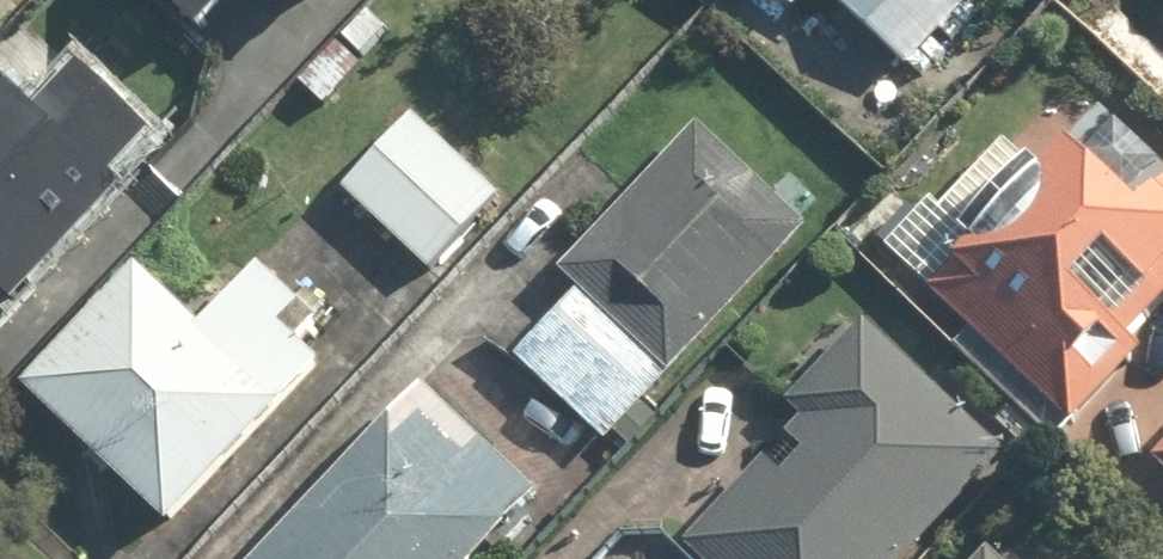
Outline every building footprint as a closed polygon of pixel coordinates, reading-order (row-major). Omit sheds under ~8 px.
[(211,35),(245,0),(175,0),(211,35)] [(808,11),(818,0),(796,0),(808,11)] [(918,66),(981,0),(848,0),(918,66)] [(42,26),(0,73),(0,307),(14,290),(35,307),(188,127),(97,51),(86,63),(42,26)] [(517,192),(419,108),(345,194),(443,278),(517,192)] [(822,225),(709,113),(564,263),(581,286),(519,349),(611,439),(822,225)] [(1089,126),(1041,173),(1009,140),(956,191),(989,224),(966,246),(980,261),(944,296),(1073,429),(1162,341),(1162,335),(1149,320),(1162,306),(1162,193),(1158,197),(1089,126)] [(337,316),(267,252),(217,306),(157,251),(35,383),(183,518),(330,358),(312,342),(337,316)] [(780,422),(812,454),(785,484),(763,464),(682,554),(688,558),(927,558),(1026,448),(862,302),(804,363),(821,381),(780,422)] [(433,374),(256,558),(498,558),(559,495),(433,374)] [(1008,542),(991,558),(1025,558),(1008,542)]
